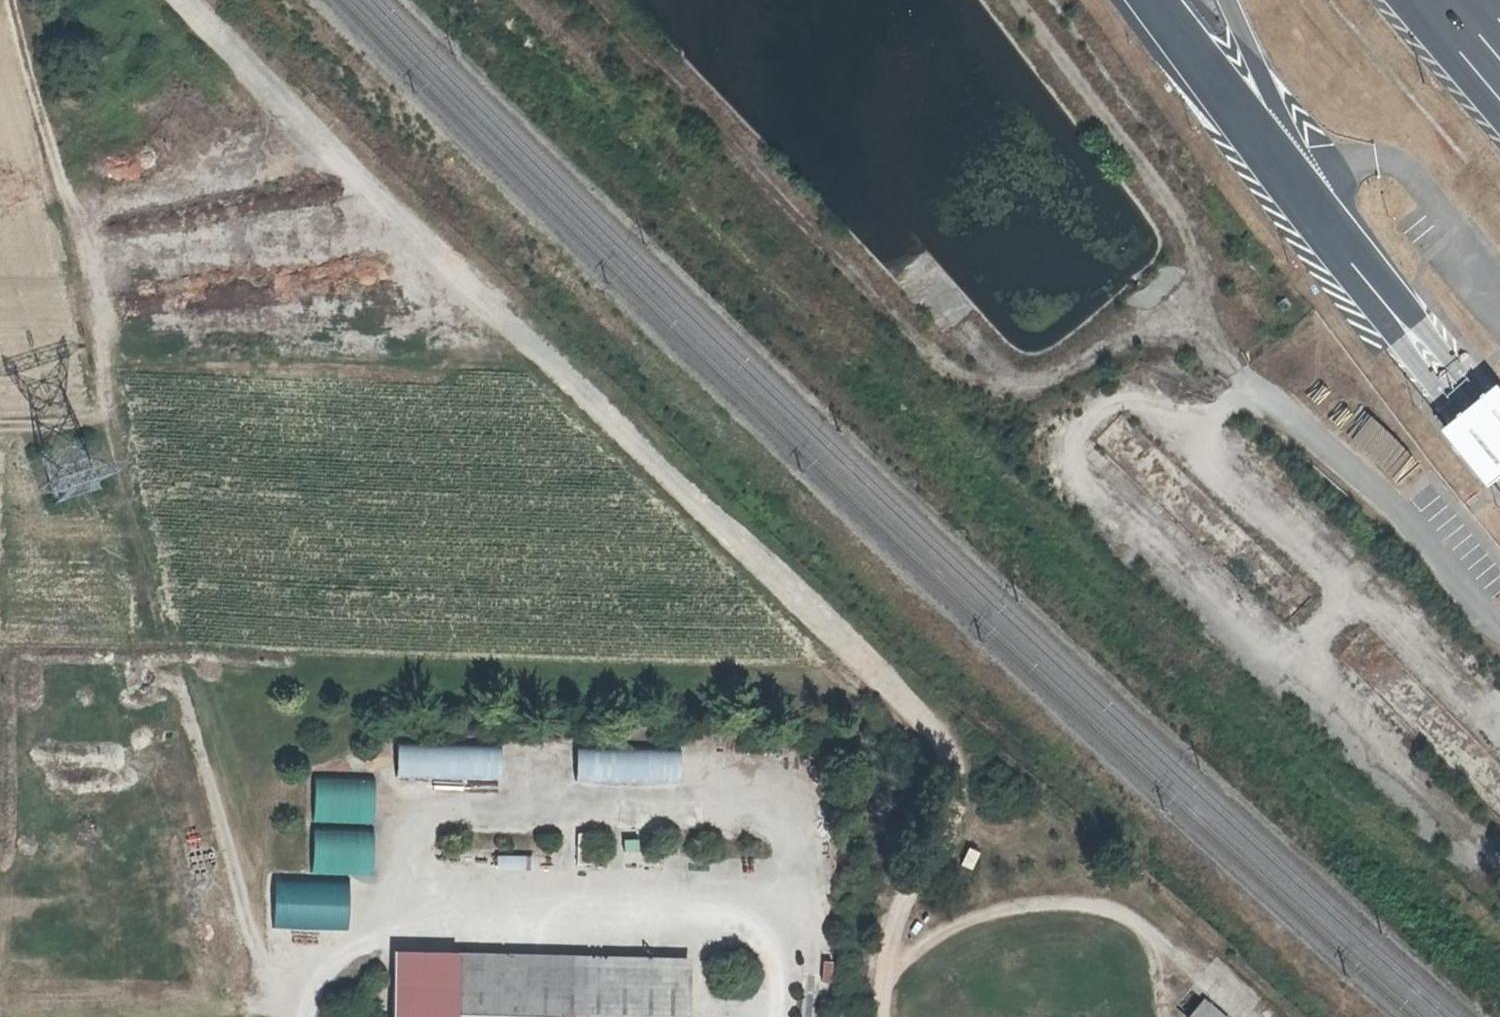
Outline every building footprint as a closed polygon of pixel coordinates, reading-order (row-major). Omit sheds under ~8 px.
[(1499,468),(1499,411),(1482,390),(1431,433),(1477,488),(1499,468)] [(396,779),(501,779),(501,746),(396,746),(396,779)] [(679,782),(679,748),(575,748),(575,782),(679,782)] [(373,874),(373,776),(313,776),(312,874),(373,874)] [(496,854),(496,869),(527,869),(528,854),(496,854)] [(933,914),(929,911),(924,918),(928,922),(933,914)] [(926,923),(920,920),(915,929),(921,932),(926,923)] [(393,958),(392,1016),(684,1016),(684,959),(393,958)] [(1189,1016),(1226,1016),(1204,999),(1189,1016)]
